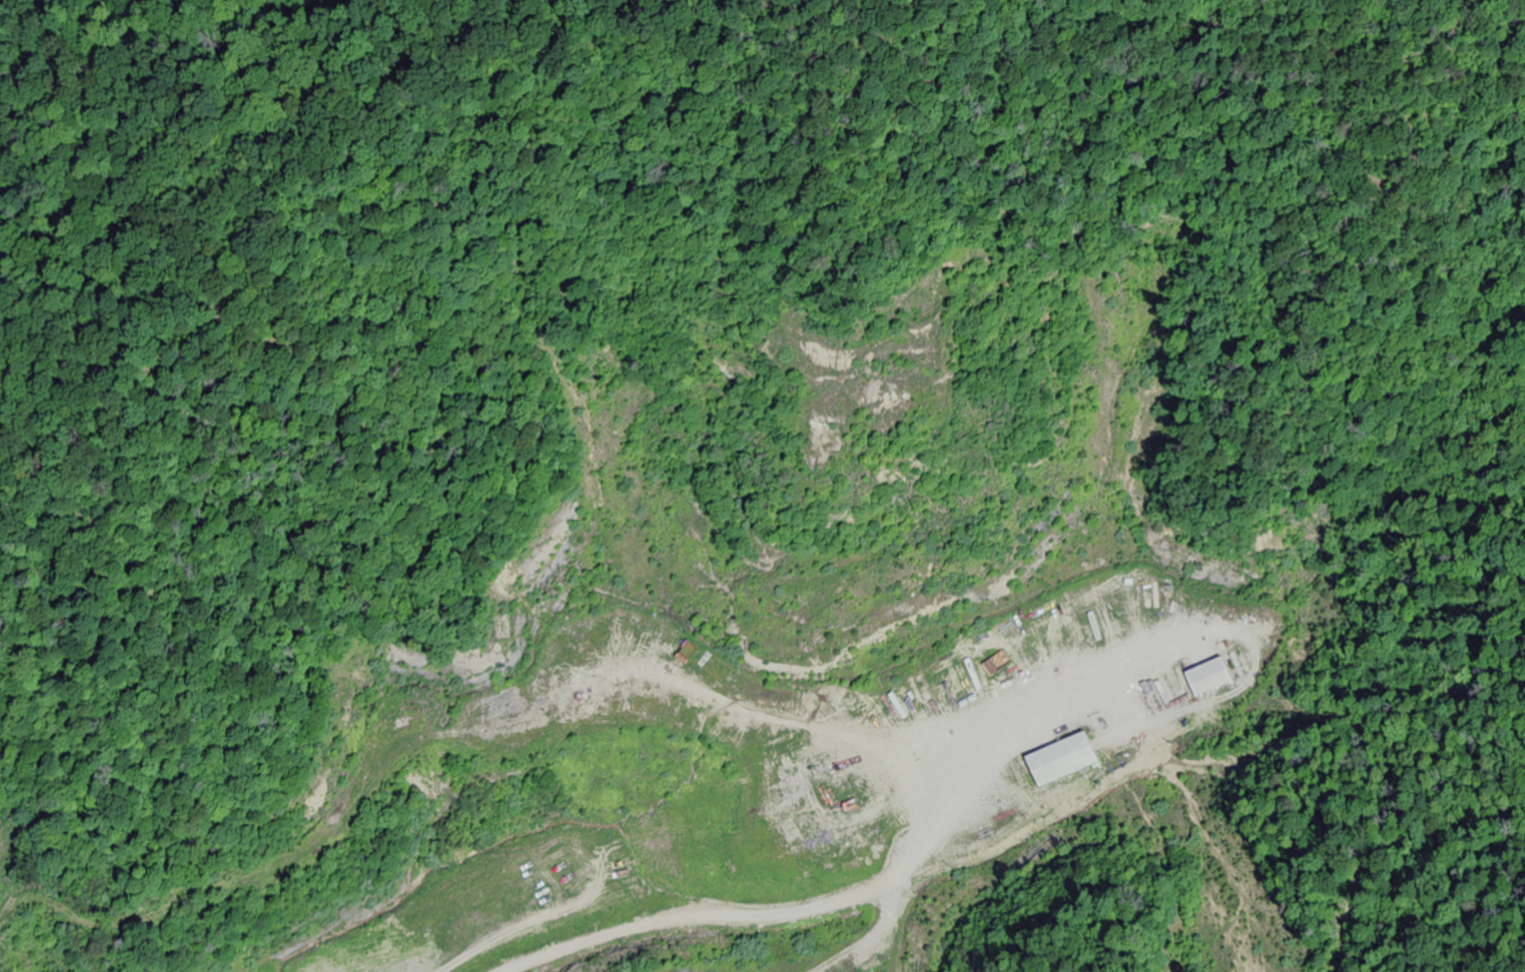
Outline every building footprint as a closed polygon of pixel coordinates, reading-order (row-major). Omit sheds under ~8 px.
[(1239,683),(1230,658),(1192,672),(1201,697),(1239,683)] [(1032,756),(1043,788),(1106,766),(1094,734),(1032,756)]
